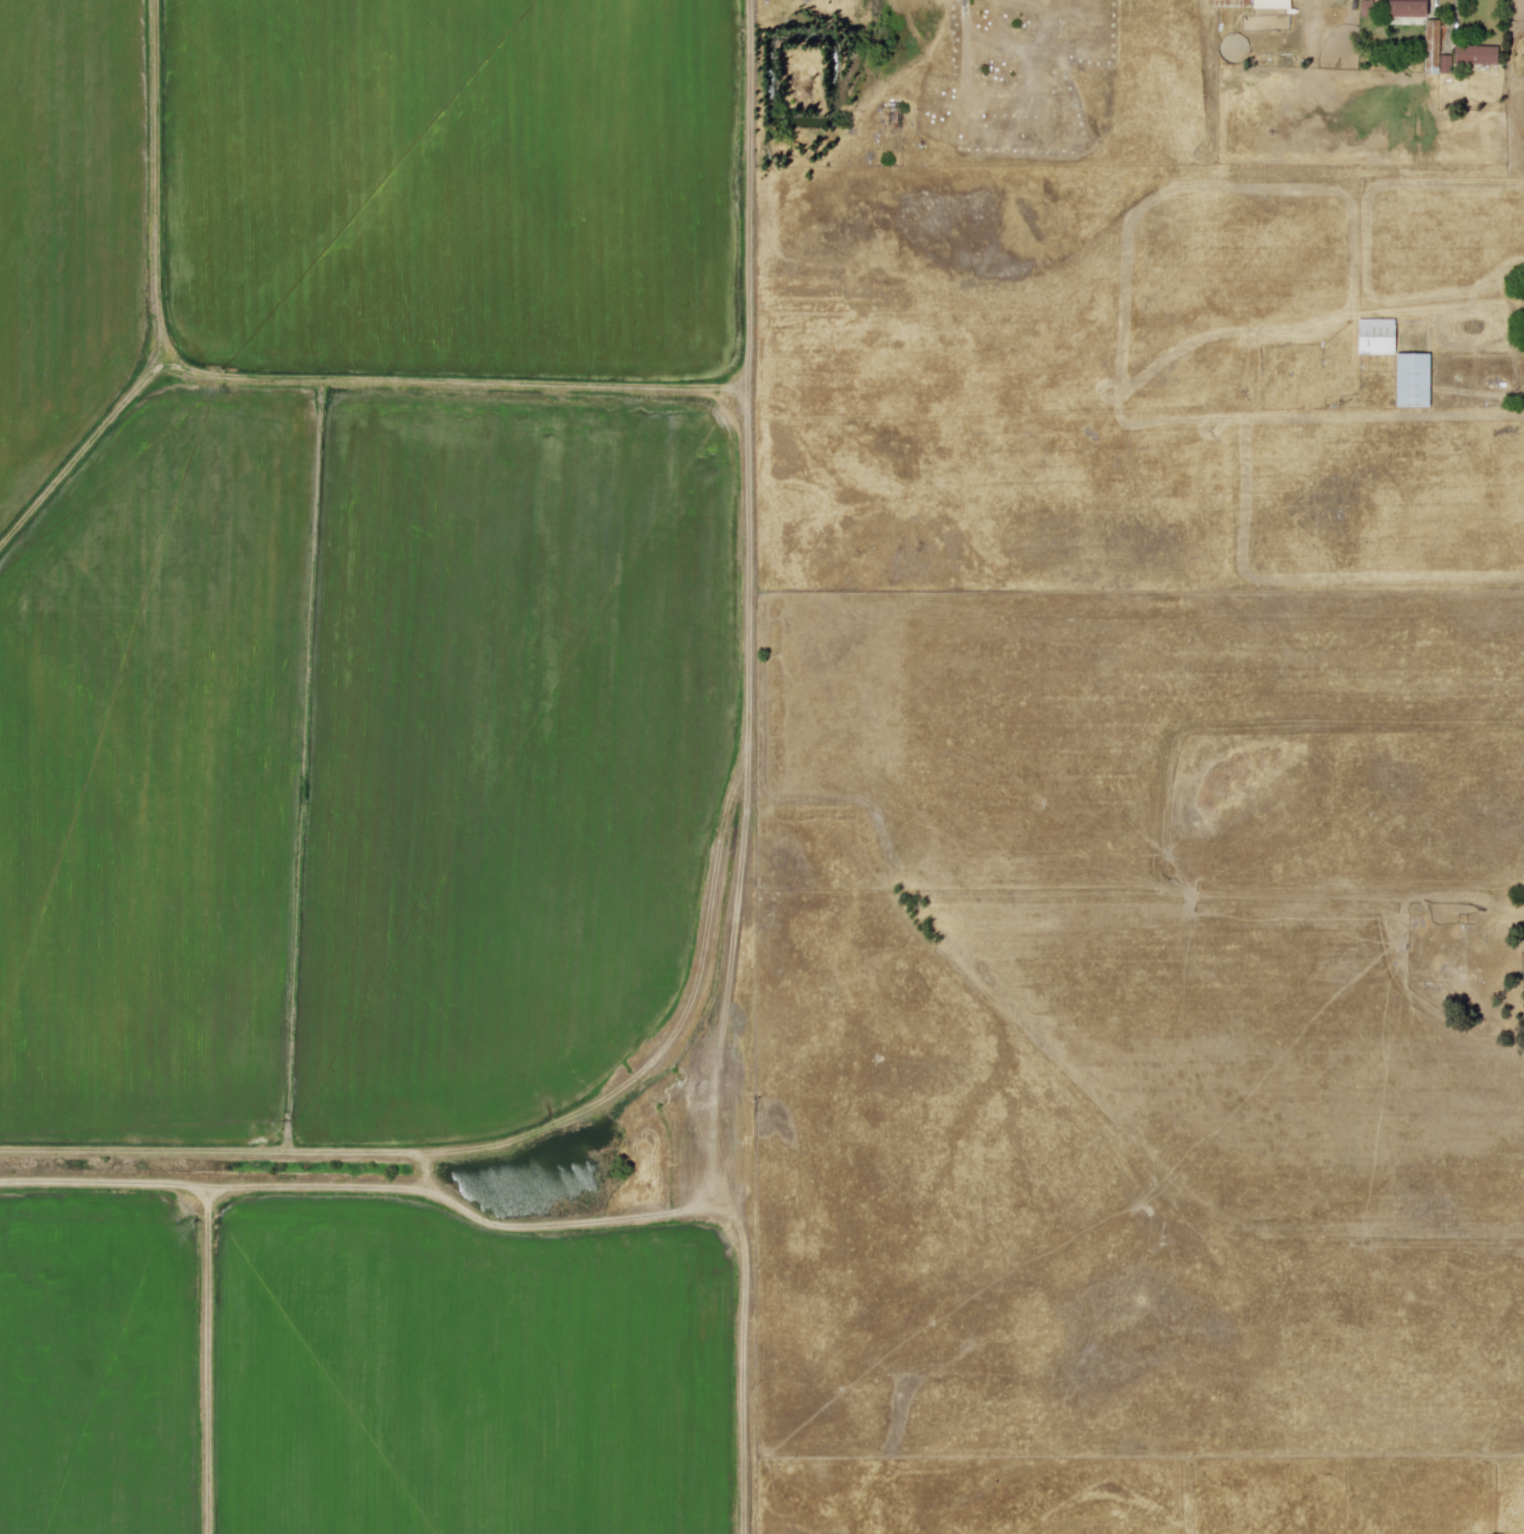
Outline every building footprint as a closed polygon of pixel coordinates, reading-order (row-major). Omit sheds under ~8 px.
[(1211,7),(1288,8),(1288,0),(1211,0),(1211,7)] [(1425,17),(1425,0),(1387,0),(1387,17),(1425,17)] [(1437,20),(1423,20),(1423,56),(1437,56),(1437,20)] [(1452,63),(1496,65),(1496,46),(1453,45),(1452,63)] [(1356,353),(1393,354),(1393,319),(1357,318),(1356,353)] [(1394,407),(1427,407),(1428,353),(1395,353),(1394,407)]
